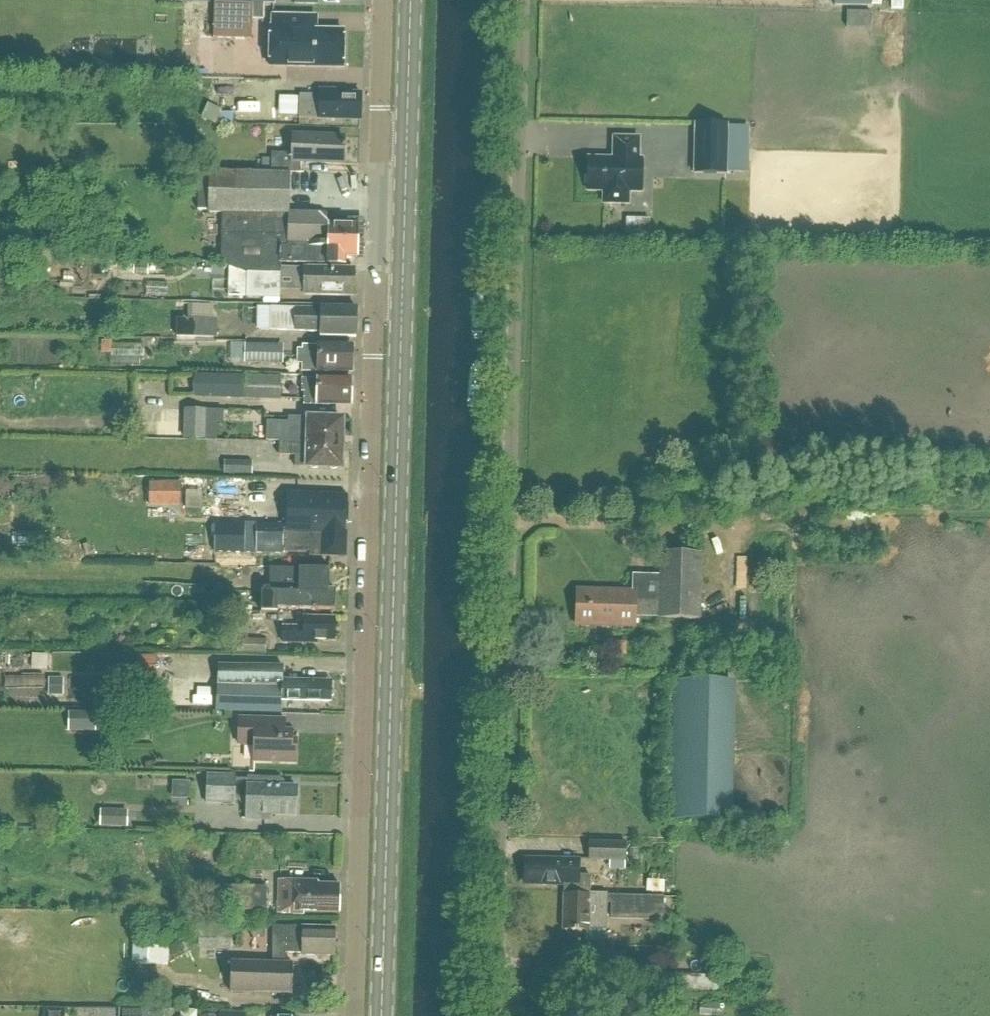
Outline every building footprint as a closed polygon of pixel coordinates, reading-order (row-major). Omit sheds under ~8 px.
[(884,9),(902,9),(903,0),(884,0),(884,9)] [(266,21),(266,6),(214,5),(213,40),(252,41),(252,20),(266,21)] [(865,26),(864,10),(841,11),(841,26),(865,26)] [(270,67),(285,67),(343,69),(344,33),(316,32),(316,18),(273,17),(273,28),(271,28),(270,49),(270,67)] [(280,118),(300,118),(300,120),(361,121),(362,95),(341,94),(339,92),(321,92),(321,97),(301,97),(301,99),(281,98),(280,118)] [(208,105),(202,118),(216,125),(222,112),(208,105)] [(694,174),(726,175),(727,125),(695,124),(694,174)] [(271,175),(290,175),(296,175),(297,163),(343,164),(344,138),(293,136),(292,155),(272,154),(271,175)] [(638,161),(639,139),(614,139),(614,160),(588,160),(588,192),(604,192),(604,204),(623,205),(623,192),(642,193),(642,161),(638,161)] [(290,175),(271,175),(209,172),(207,214),(222,214),(221,265),(246,275),(280,276),(280,264),(280,248),(289,248),(289,214),(290,175)] [(280,248),(280,264),(345,266),(345,259),(357,259),(358,226),(329,226),(319,216),(319,215),(289,214),(289,248),(280,248)] [(354,295),(354,271),(305,270),(305,296),(343,297),(343,295),(354,295)] [(279,301),(280,276),(246,275),(246,300),(279,301)] [(355,338),(356,309),(321,308),(321,310),(295,309),(259,308),(259,331),(270,332),(321,334),(320,337),(355,338)] [(216,338),(216,320),(176,319),(175,338),(216,338)] [(282,365),(282,346),(245,345),(245,364),(282,365)] [(353,349),(319,348),(303,348),(303,352),(298,352),(298,361),(304,362),(304,374),(331,375),(333,373),(352,374),(353,349)] [(242,400),(243,377),(194,375),(193,398),(242,400)] [(243,377),(242,400),(278,400),(279,378),(243,377)] [(318,381),(302,381),(302,393),(318,394),(318,406),(330,406),(332,405),(351,406),(352,382),(318,381)] [(290,444),(290,445),(342,447),(342,421),(291,420),(291,427),(269,427),(268,444),(280,444),(290,444)] [(185,430),(185,439),(206,440),(207,430),(185,430)] [(290,445),(290,444),(280,444),(280,457),(309,457),(308,470),(341,471),(342,447),(290,445)] [(224,475),(252,476),(253,463),(224,462),(224,475)] [(149,484),(149,505),(181,505),(181,484),(149,484)] [(257,527),(256,555),(284,556),(284,554),(310,555),(310,559),(346,560),(349,498),(288,496),(287,528),(257,527)] [(213,525),(213,555),(243,555),(244,525),(213,525)] [(635,617),(658,618),(658,620),(700,621),(701,555),(660,553),(659,579),(634,578),(634,593),(577,592),(576,627),(634,629),(635,617)] [(330,593),(330,592),(331,571),(271,570),(270,591),(271,591),(271,594),(278,594),(329,596),(329,593),(330,593)] [(336,592),(330,592),(330,593),(329,593),(329,596),(278,594),(271,594),(271,591),(270,591),(265,591),(265,594),(263,594),(262,614),(279,615),(279,611),(336,612),(336,592)] [(335,643),(335,620),(304,620),(304,629),(284,629),(283,645),(317,646),(317,643),(335,643)] [(264,653),(264,641),(237,640),(237,653),(264,653)] [(132,656),(131,676),(150,676),(151,656),(132,656)] [(331,703),(332,687),(311,686),(311,682),(283,682),(284,668),(217,666),(215,713),(281,715),(282,702),(331,703)] [(50,680),(50,696),(65,695),(65,679),(50,680)] [(725,820),(726,680),(670,679),(669,820),(725,820)] [(285,721),(267,721),(239,720),(238,746),(254,746),(253,763),(295,765),(296,734),(284,734),(285,721)] [(247,784),(235,783),(235,778),(207,777),(206,805),(234,806),(234,802),(246,802),(246,820),(271,821),(271,816),(296,817),(297,789),(280,789),(281,779),(247,778),(247,784)] [(166,798),(183,799),(184,781),(166,780),(166,798)] [(101,811),(101,827),(126,828),(127,812),(101,811)] [(625,862),(625,842),(588,842),(587,861),(625,862)] [(524,862),(523,884),(563,885),(563,893),(591,894),(591,878),(579,878),(579,863),(524,862)] [(339,915),(340,887),(318,886),(318,884),(279,882),(278,913),(287,913),(287,916),(304,916),(304,914),(339,915)] [(264,911),(265,888),(224,887),(223,910),(264,911)] [(563,895),(562,931),(590,932),(608,932),(608,904),(611,904),(611,920),(664,922),(664,898),(609,896),(609,895),(591,894),(591,895),(573,894),(563,894),(563,895)] [(302,929),(272,929),(272,964),(230,963),(229,995),(291,996),(292,965),(284,964),(284,955),(302,955),(302,957),(334,958),(334,930),(302,929)] [(198,932),(198,950),(208,950),(209,933),(198,932)] [(132,956),(132,963),(136,963),(136,965),(168,966),(169,943),(133,942),(132,956)] [(737,976),(737,963),(716,962),(715,976),(737,976)] [(158,1008),(116,1008),(116,1015),(158,1015),(158,1008)]
